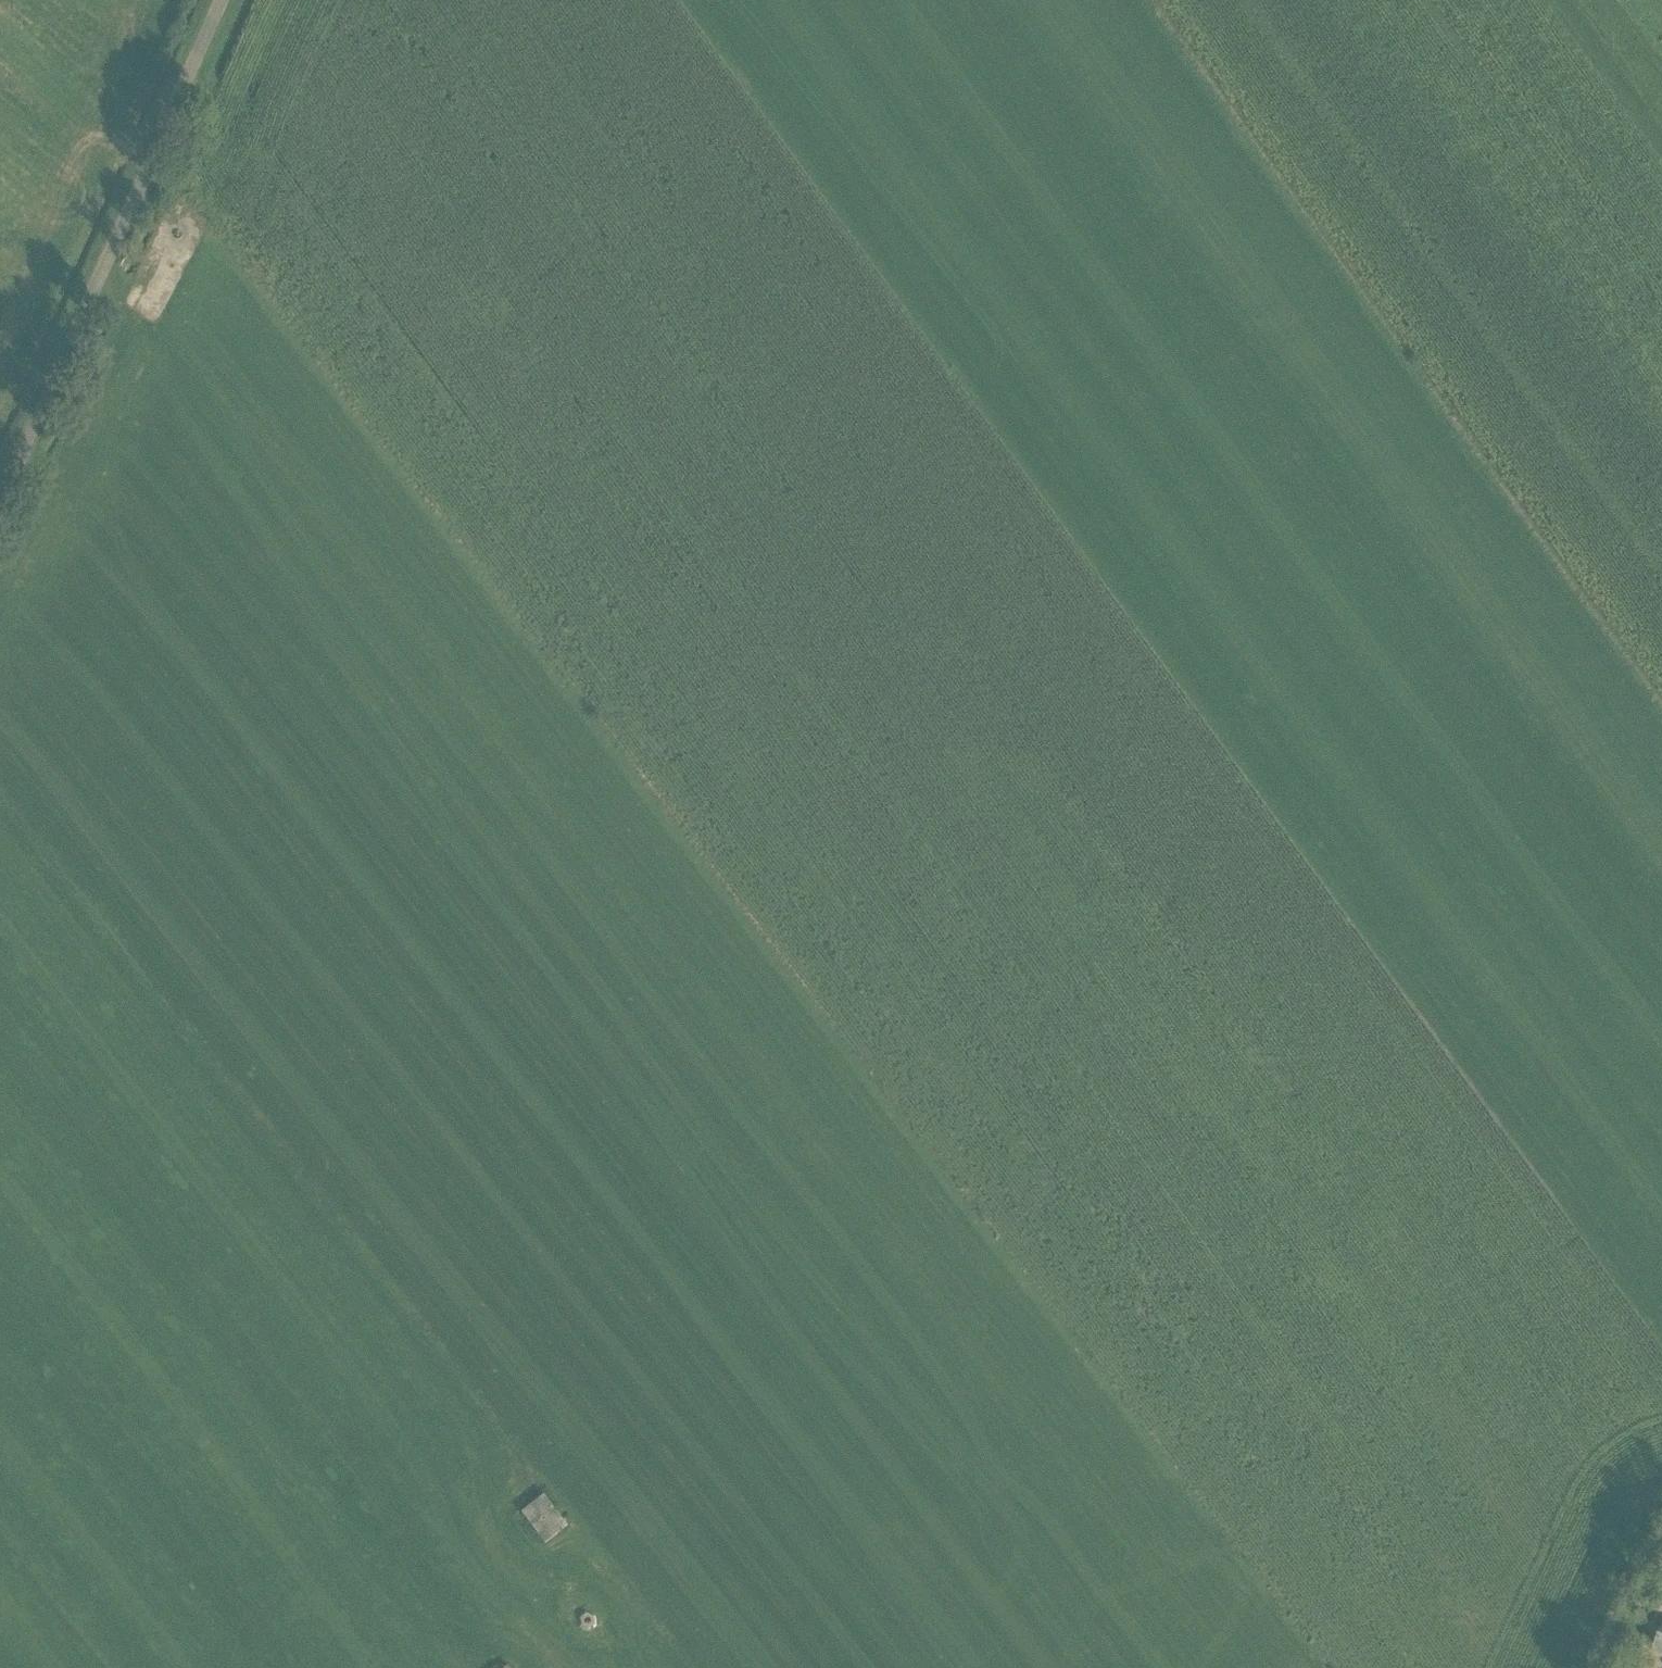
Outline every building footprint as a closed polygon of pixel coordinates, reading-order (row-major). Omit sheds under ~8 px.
[(543,1499),(524,1515),(553,1548),(571,1533),(543,1499)] [(587,1611),(578,1617),(579,1628),(589,1633),(598,1627),(597,1616),(587,1611)]
